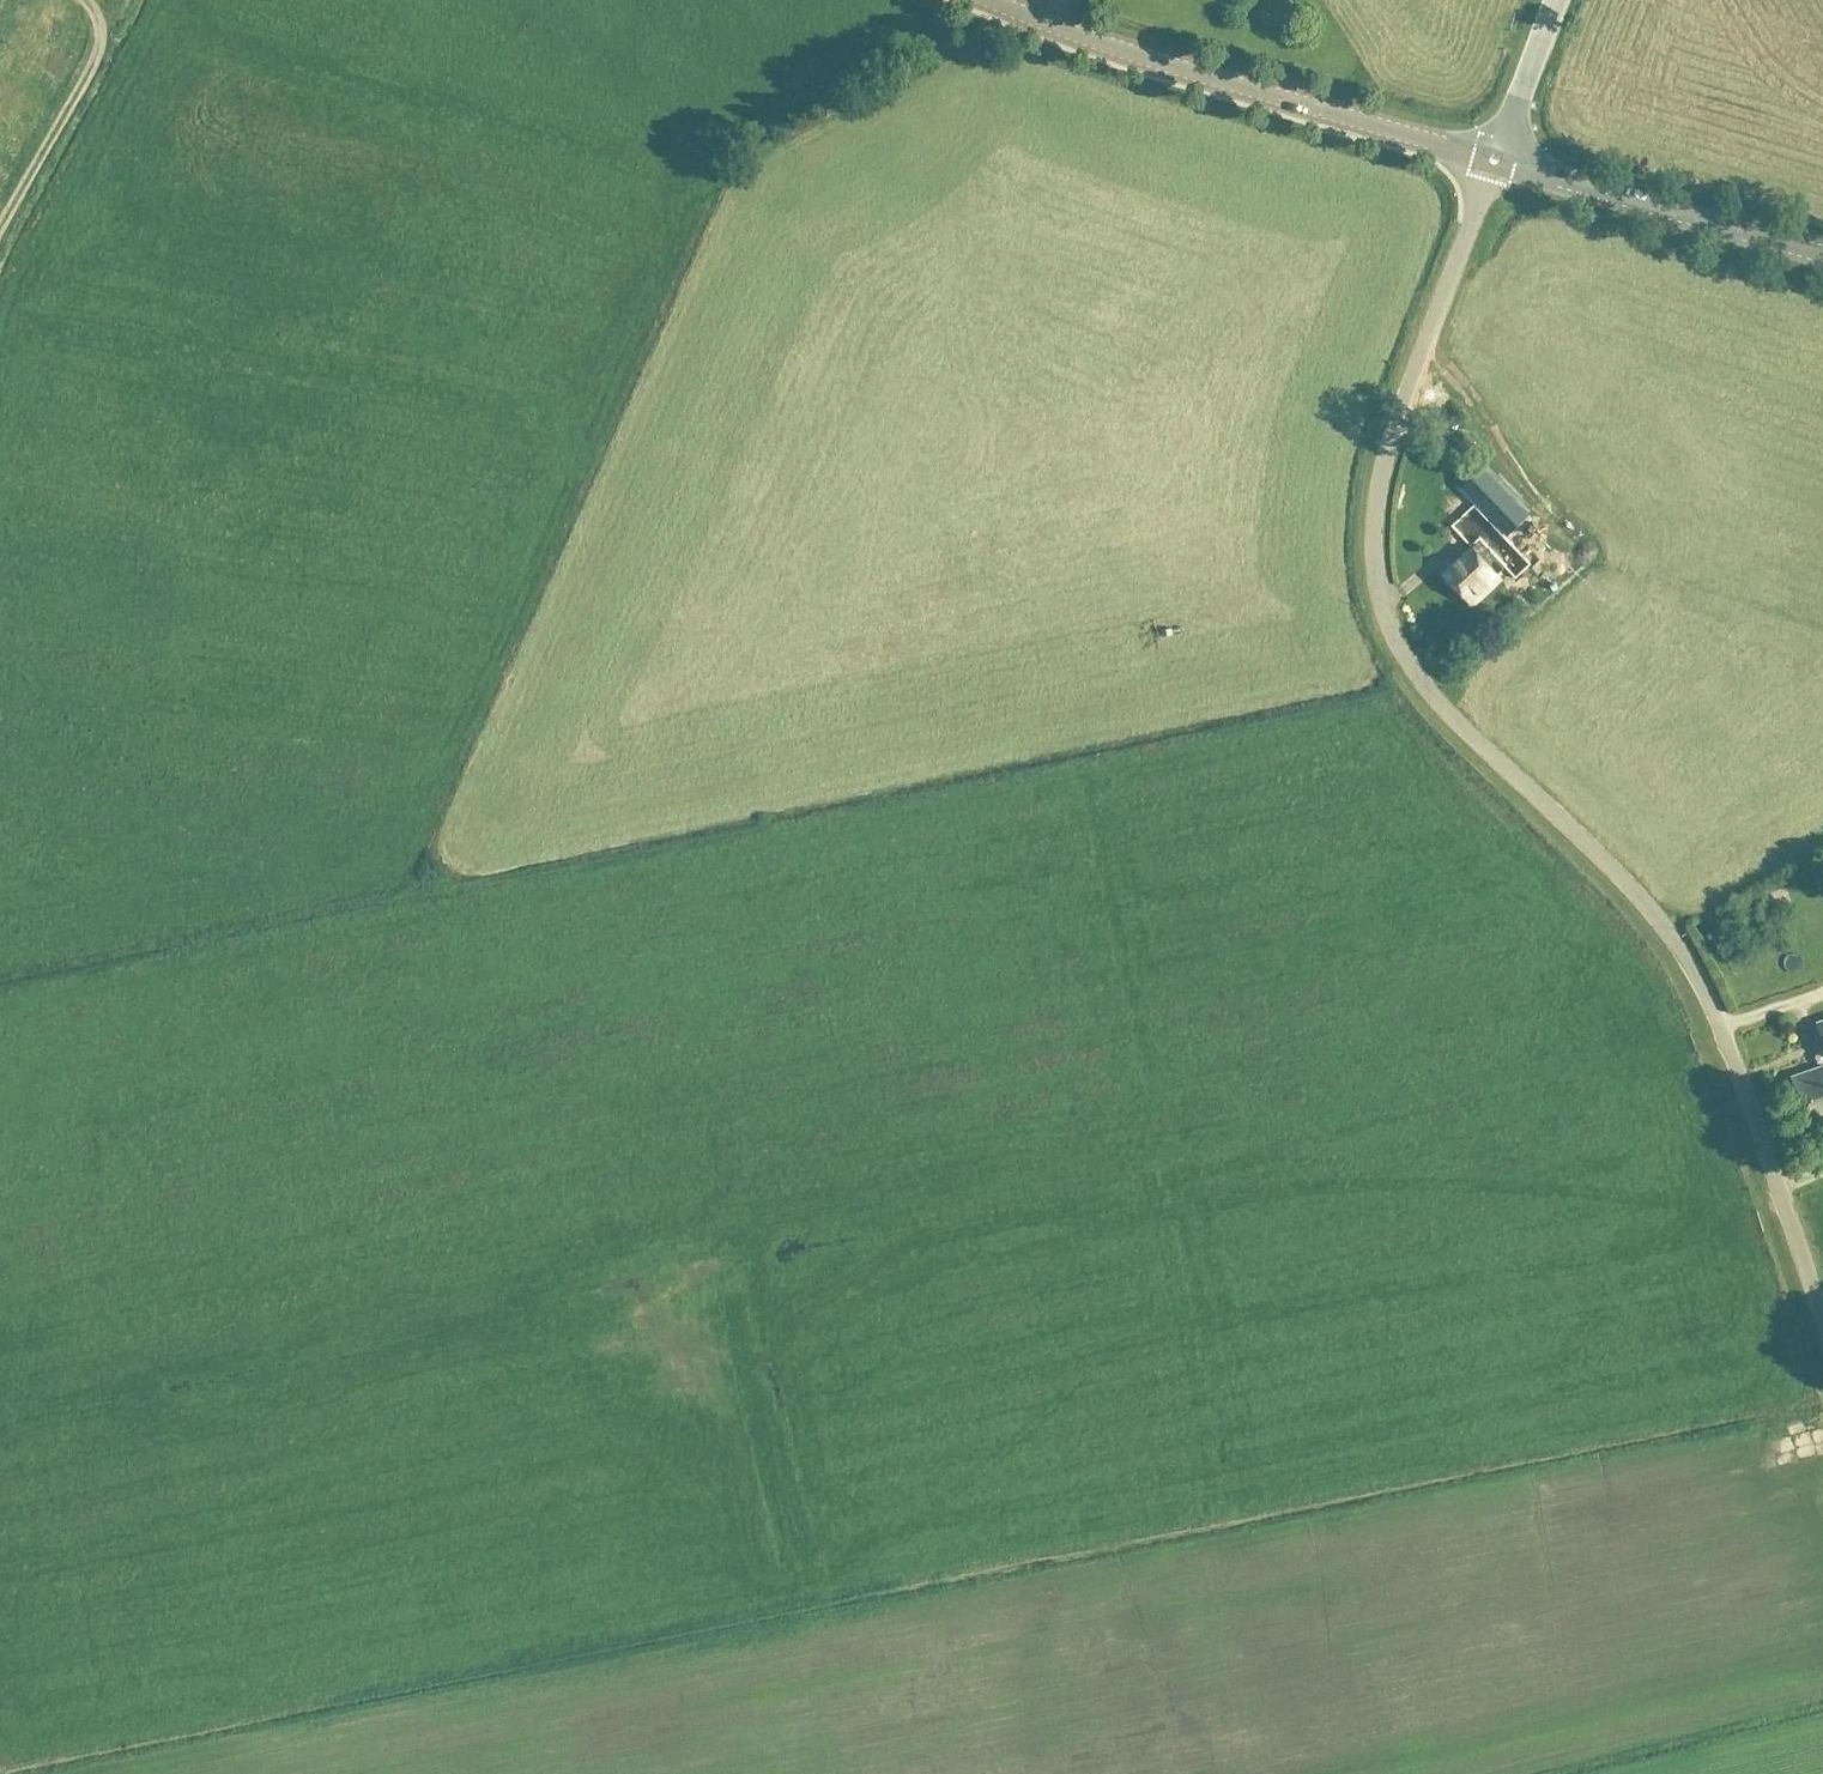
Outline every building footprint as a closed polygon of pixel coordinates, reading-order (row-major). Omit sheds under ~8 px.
[(1484,470),(1462,490),(1479,509),(1501,488),(1484,470)] [(1501,488),(1479,509),(1501,532),(1523,511),(1501,488)] [(1471,548),(1442,576),(1470,606),(1498,579),(1494,575),(1500,569),(1511,581),(1532,561),(1512,539),(1509,542),(1473,504),(1450,526),(1471,548)] [(1789,1078),(1807,1129),(1822,1124),(1822,1066),(1789,1078)]
